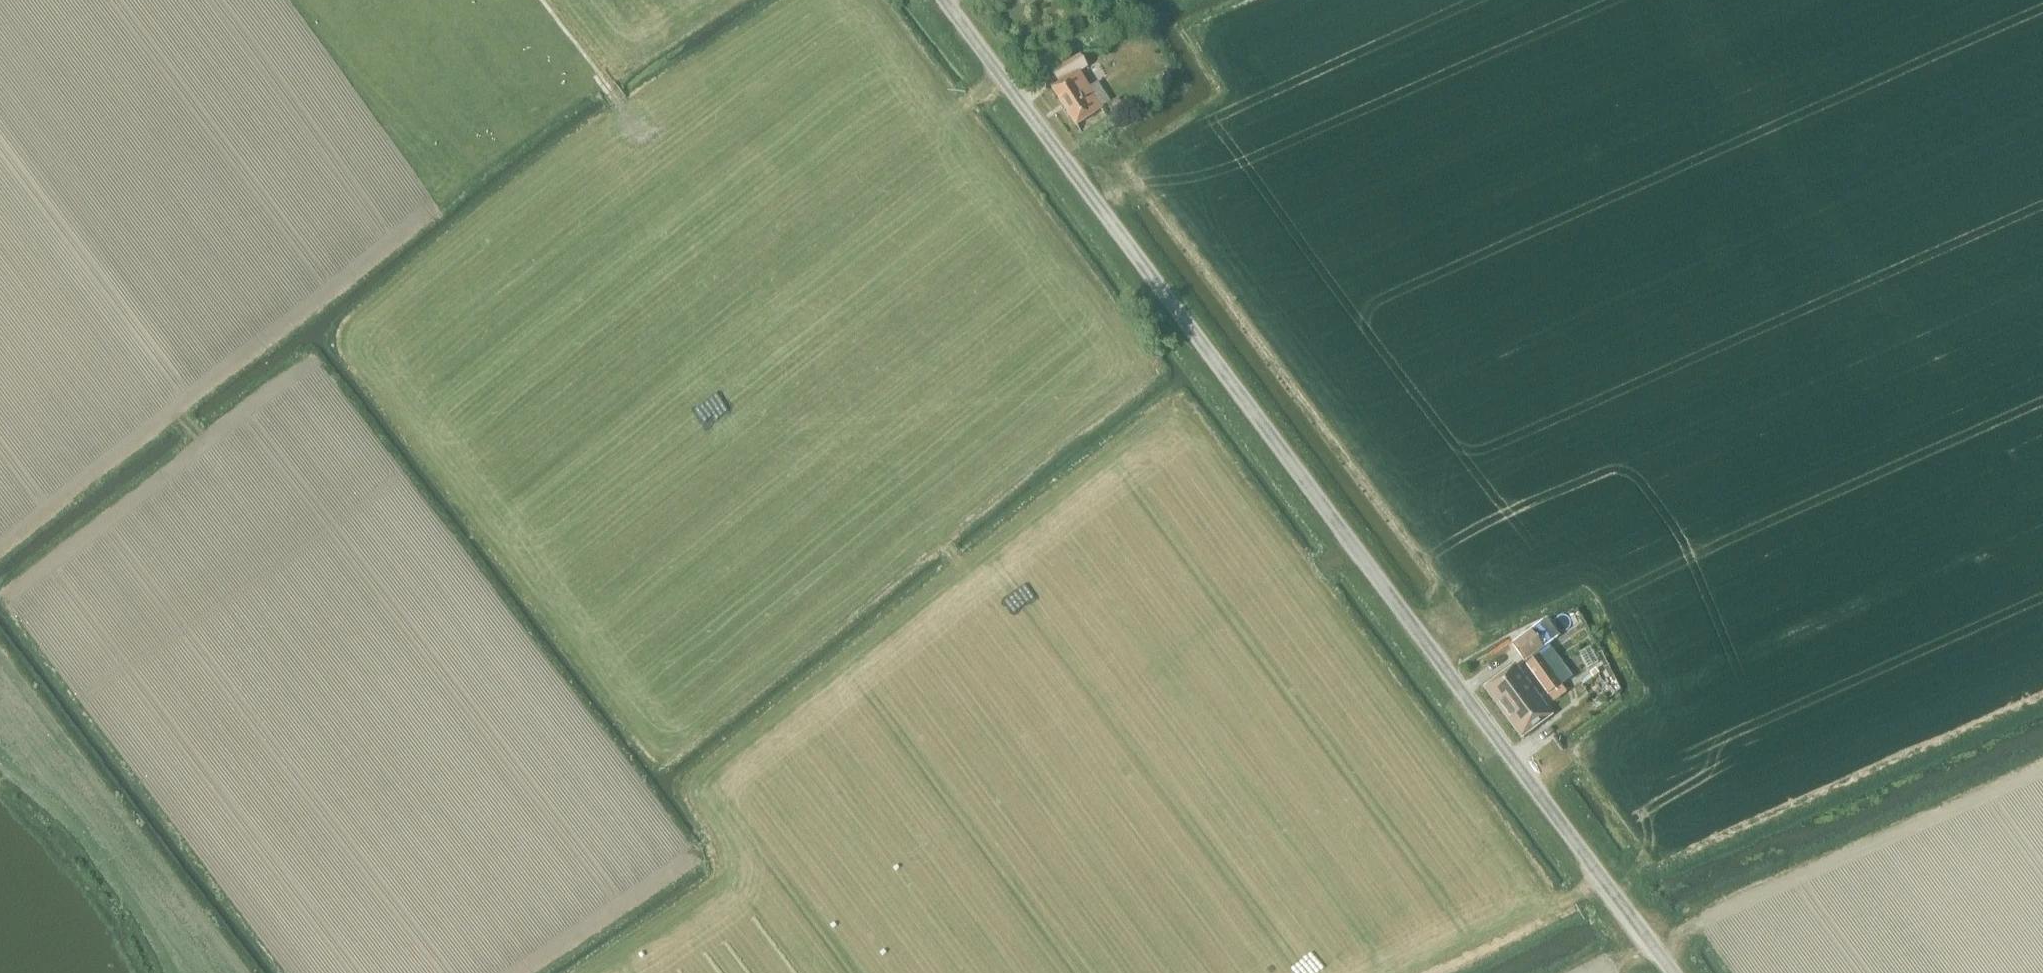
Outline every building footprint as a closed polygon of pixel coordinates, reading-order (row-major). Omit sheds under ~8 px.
[(1080,55),(1051,72),(1059,85),(1052,89),(1077,125),(1103,108),(1079,73),(1084,70),(1088,67),(1080,55)] [(1531,631),(1512,646),(1524,662),(1554,640),(1543,624),(1532,632),(1531,631)] [(1549,695),(1561,686),(1571,679),(1551,652),(1541,659),(1539,656),(1527,665),(1549,695)] [(1484,688),(1522,738),(1552,715),(1515,665),(1484,688)]
